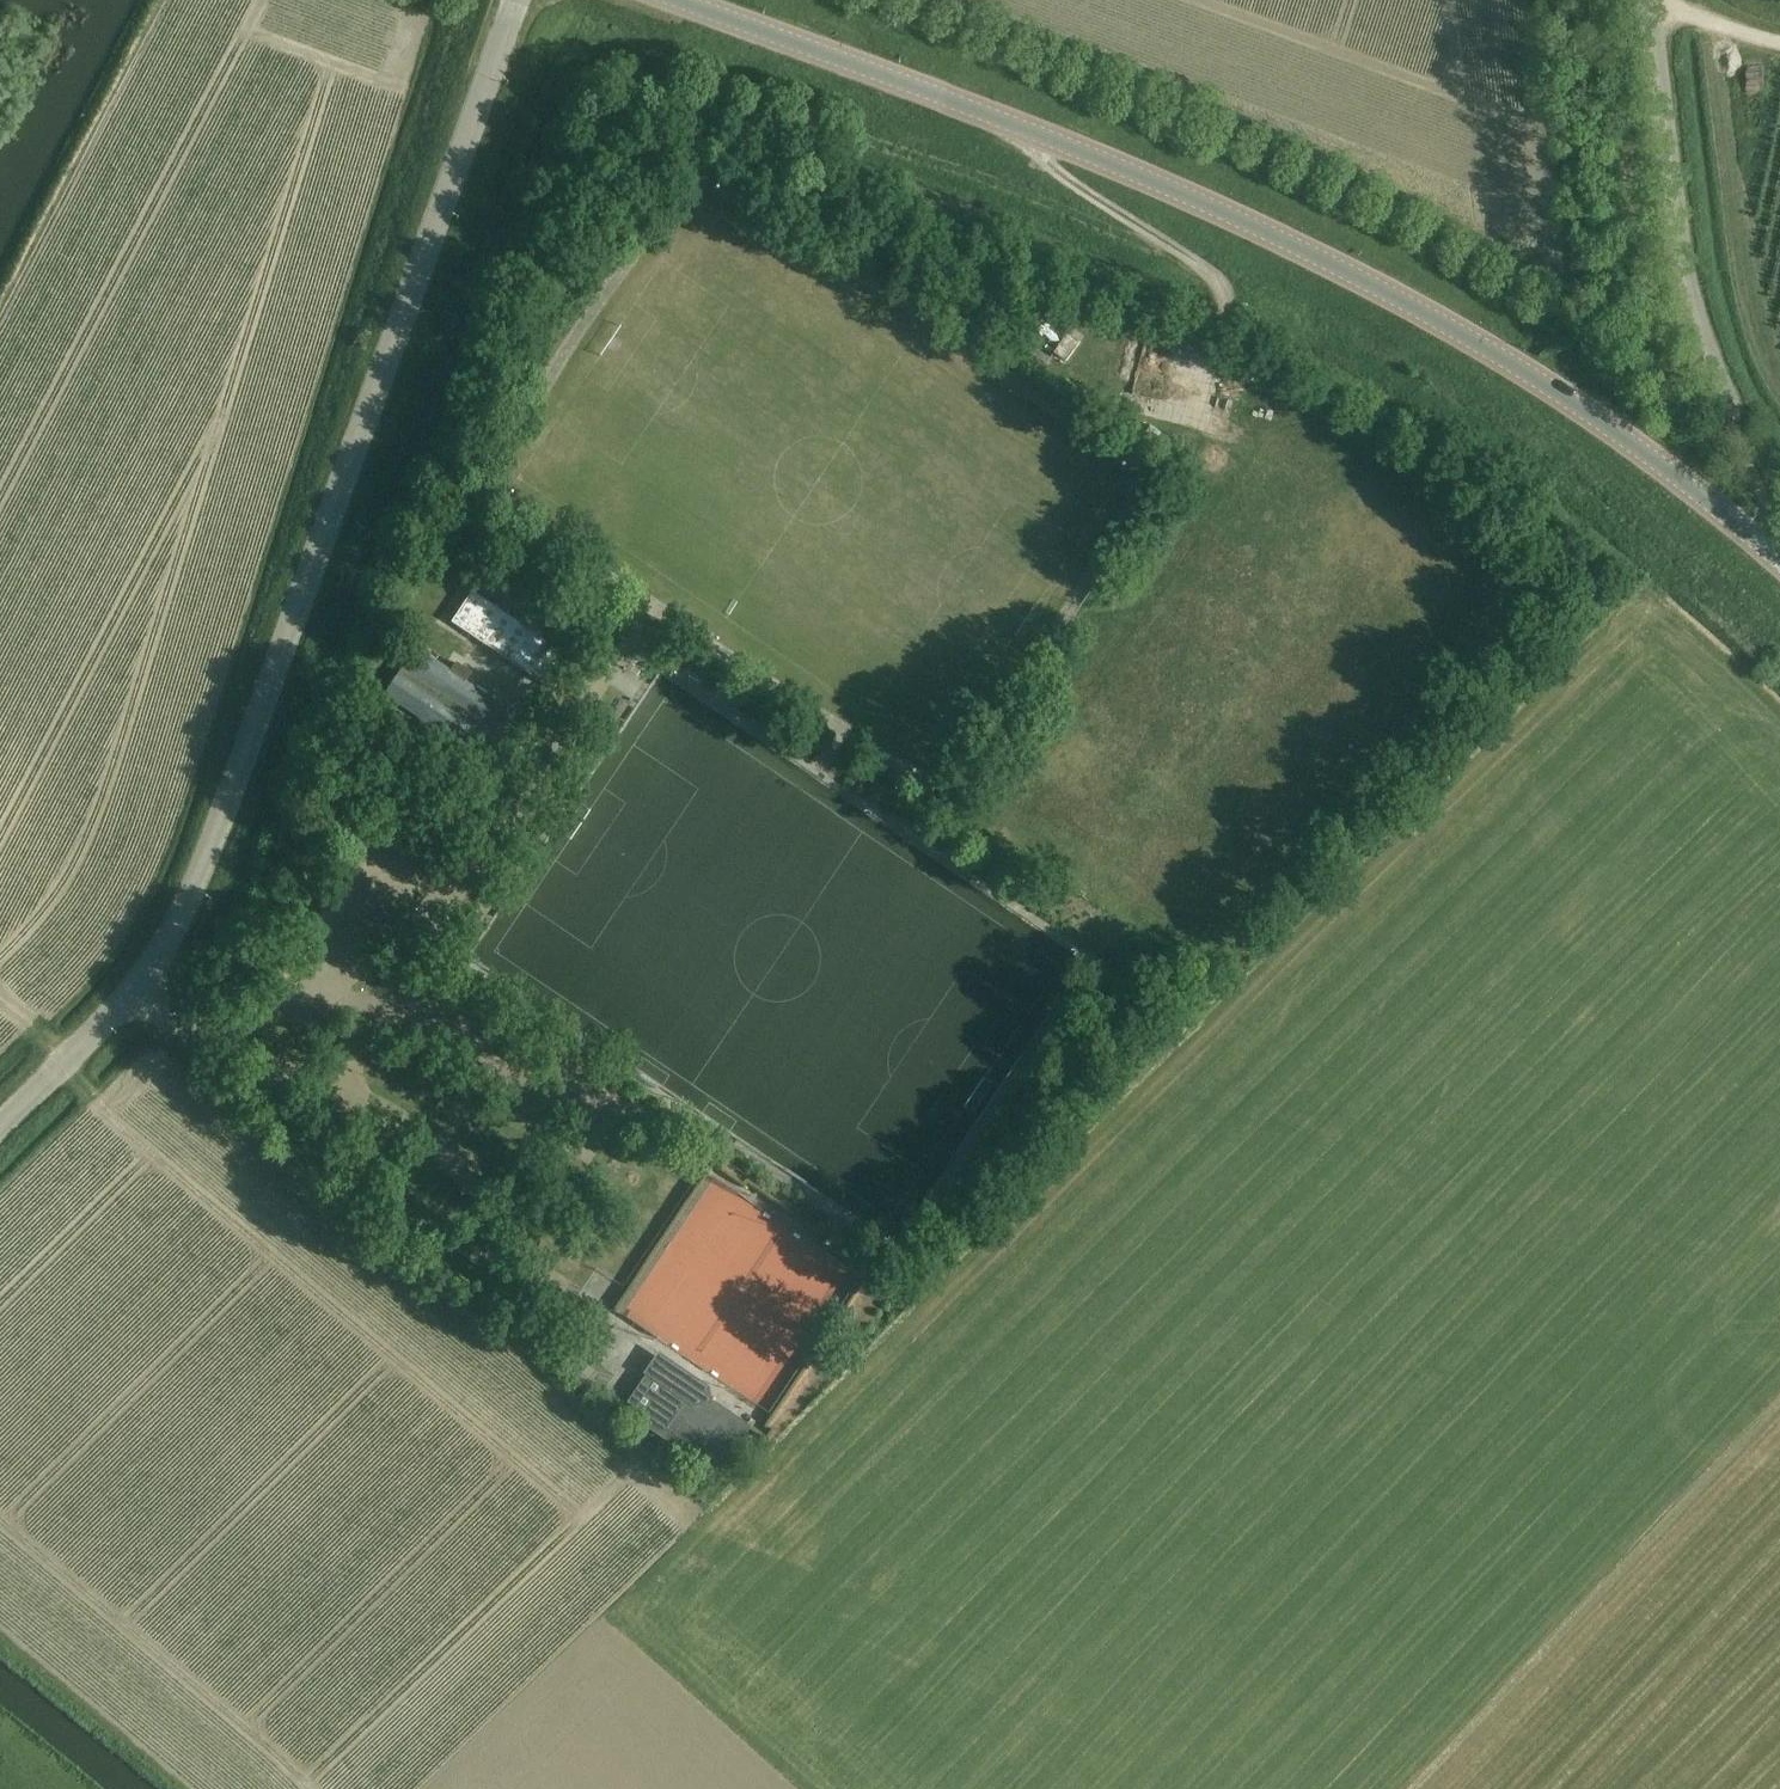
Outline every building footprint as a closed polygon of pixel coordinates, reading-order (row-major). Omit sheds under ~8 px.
[(1088,356),(1104,329),(1091,321),(1075,348),(1088,356)] [(1178,363),(1211,371),(1216,347),(1183,339),(1178,363)] [(534,613),(550,589),(497,554),(481,578),(534,613)] [(471,591),(451,622),(547,688),(568,657),(471,591)] [(415,648),(384,694),(467,749),(497,703),(463,680),(469,671),(455,662),(449,671),(415,648)] [(608,1345),(596,1359),(614,1373),(625,1359),(608,1345)] [(722,1467),(750,1426),(711,1399),(699,1401),(696,1405),(647,1372),(626,1404),(646,1417),(641,1425),(672,1447),(678,1437),(722,1467)]
